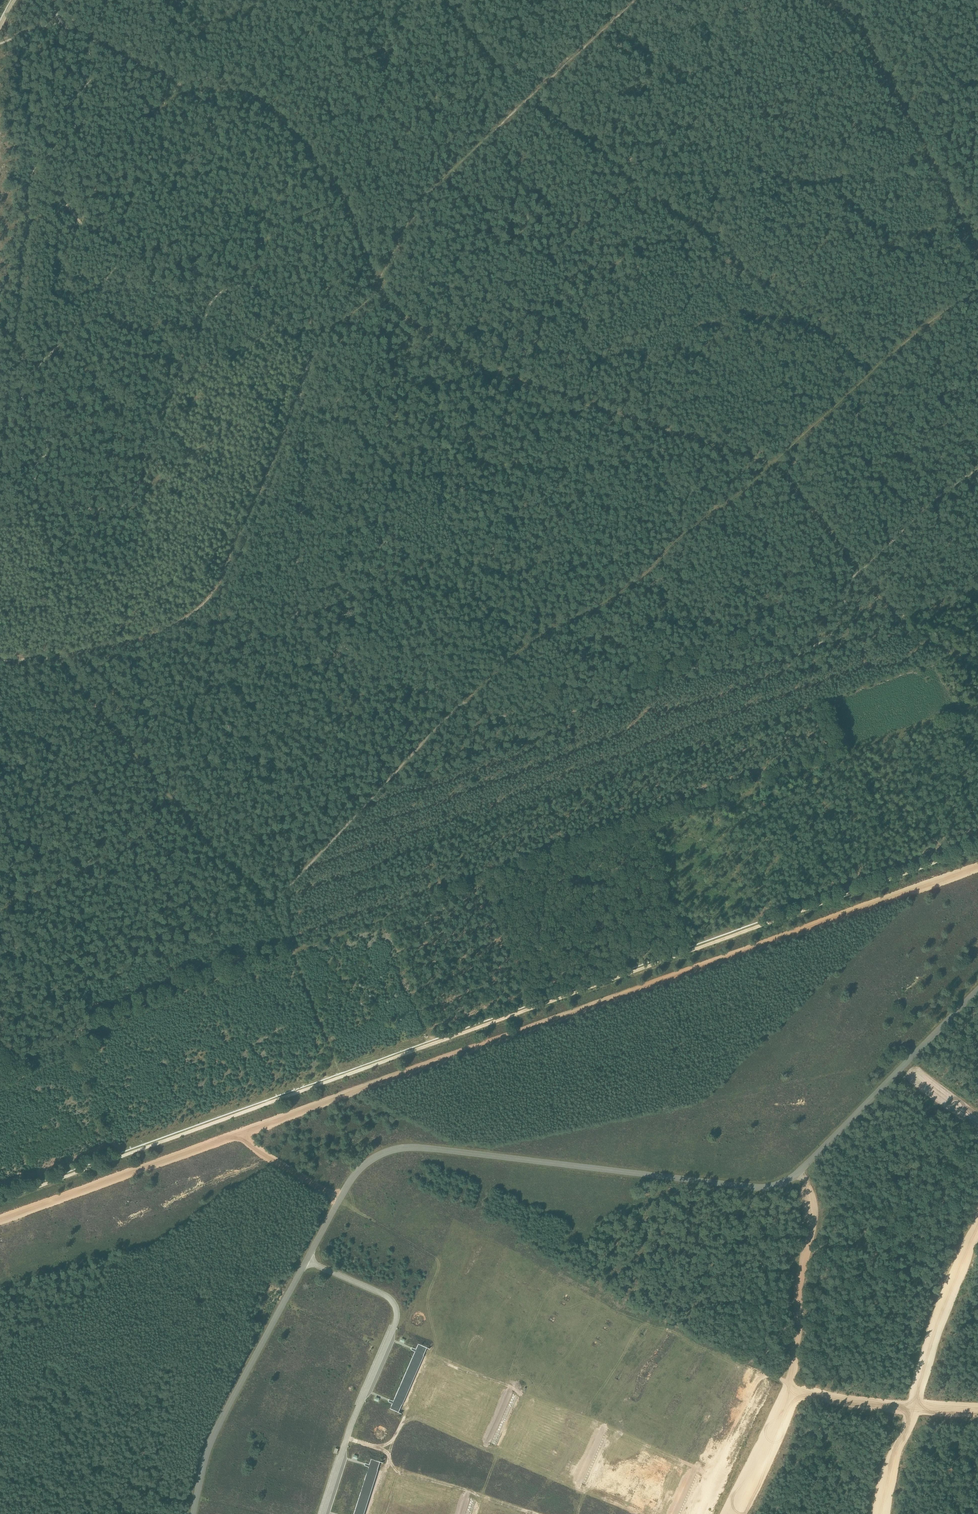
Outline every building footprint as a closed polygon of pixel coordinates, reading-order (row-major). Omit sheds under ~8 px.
[(427,1348),(418,1344),(415,1350),(412,1348),(410,1350),(415,1352),(393,1402),(390,1400),(389,1403),(392,1404),(390,1409),(399,1413),(427,1348)] [(371,1460),(369,1465),(365,1464),(364,1467),(369,1468),(354,1513),(365,1513),(381,1463),(371,1460)]
